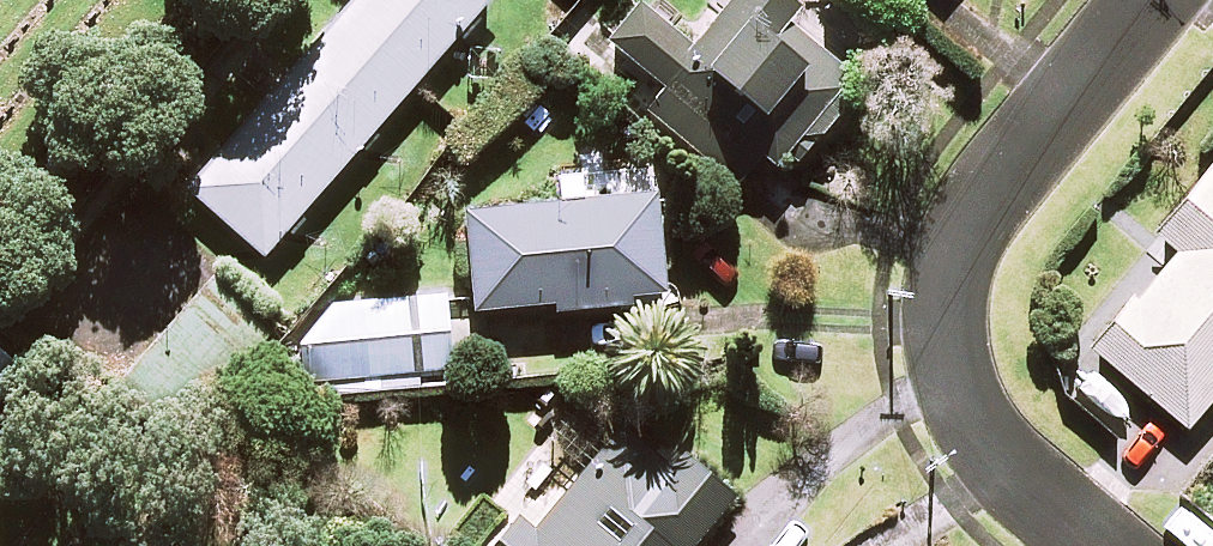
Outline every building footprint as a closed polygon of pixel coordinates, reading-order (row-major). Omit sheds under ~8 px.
[(186,184),(267,254),(488,0),(346,0),(186,184)] [(859,88),(813,48),(838,20),(815,0),(806,0),(798,9),(788,0),(732,0),(690,48),(640,4),(608,41),(665,91),(648,110),(735,186),(761,156),(783,175),(835,116),(859,88)] [(1157,231),(1178,248),(1094,349),(1188,427),(1212,398),(1212,165),(1157,231)] [(668,296),(657,189),(467,209),(477,308),(557,300),(558,307),(668,296)] [(455,381),(446,291),(328,302),(303,334),(309,395),(455,381)] [(0,370),(0,387),(8,378),(0,370)] [(621,423),(535,524),(521,513),(493,545),(691,545),(737,492),(688,451),(674,468),(621,423)]
